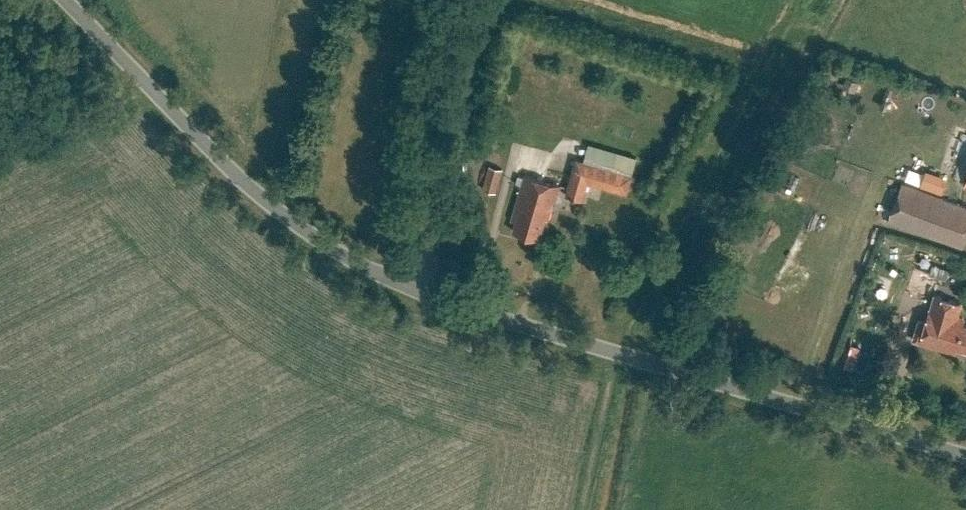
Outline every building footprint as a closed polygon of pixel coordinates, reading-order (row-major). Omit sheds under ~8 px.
[(577,162),(565,200),(583,205),(589,186),(628,198),(633,179),(577,162)] [(503,169),(489,166),(482,189),(496,193),(503,169)] [(923,169),(918,186),(942,193),(947,176),(923,169)] [(519,180),(517,187),(524,190),(516,213),(520,215),(513,236),(538,244),(545,222),(548,222),(551,213),(553,214),(561,190),(527,179),(526,182),(519,180)] [(965,244),(965,206),(905,183),(890,221),(964,249),(965,244)] [(913,270),(906,291),(931,298),(938,278),(946,280),(949,271),(932,265),(929,275),(913,270)] [(913,340),(955,352),(957,348),(965,351),(965,325),(963,325),(965,320),(963,317),(958,316),(962,303),(935,295),(930,310),(928,309),(924,323),(919,321),(913,340)]
